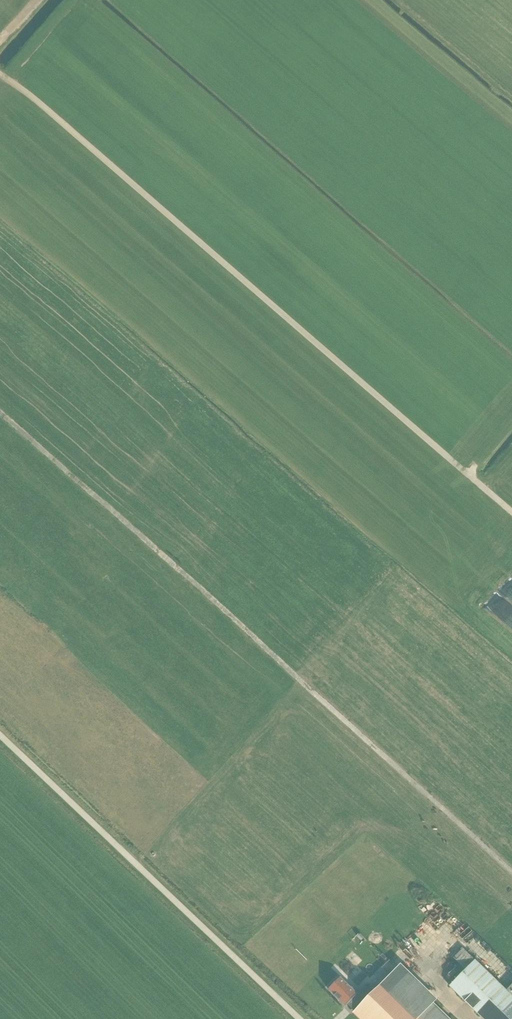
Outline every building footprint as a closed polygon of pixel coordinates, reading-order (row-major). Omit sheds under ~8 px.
[(440,930),(448,922),(443,916),(434,924),(440,930)] [(447,929),(452,935),(457,930),(452,925),(447,929)] [(426,955),(439,937),(432,933),(419,950),(426,955)] [(446,961),(448,956),(441,953),(439,958),(446,961)] [(476,960),(450,987),(483,1018),(511,1018),(511,984),(506,990),(476,960)] [(397,968),(376,990),(363,1003),(354,1012),(362,1018),(450,1018),(397,968)] [(376,990),(368,983),(358,994),(340,977),(328,990),(345,1007),(356,996),(363,1003),(376,990)]
